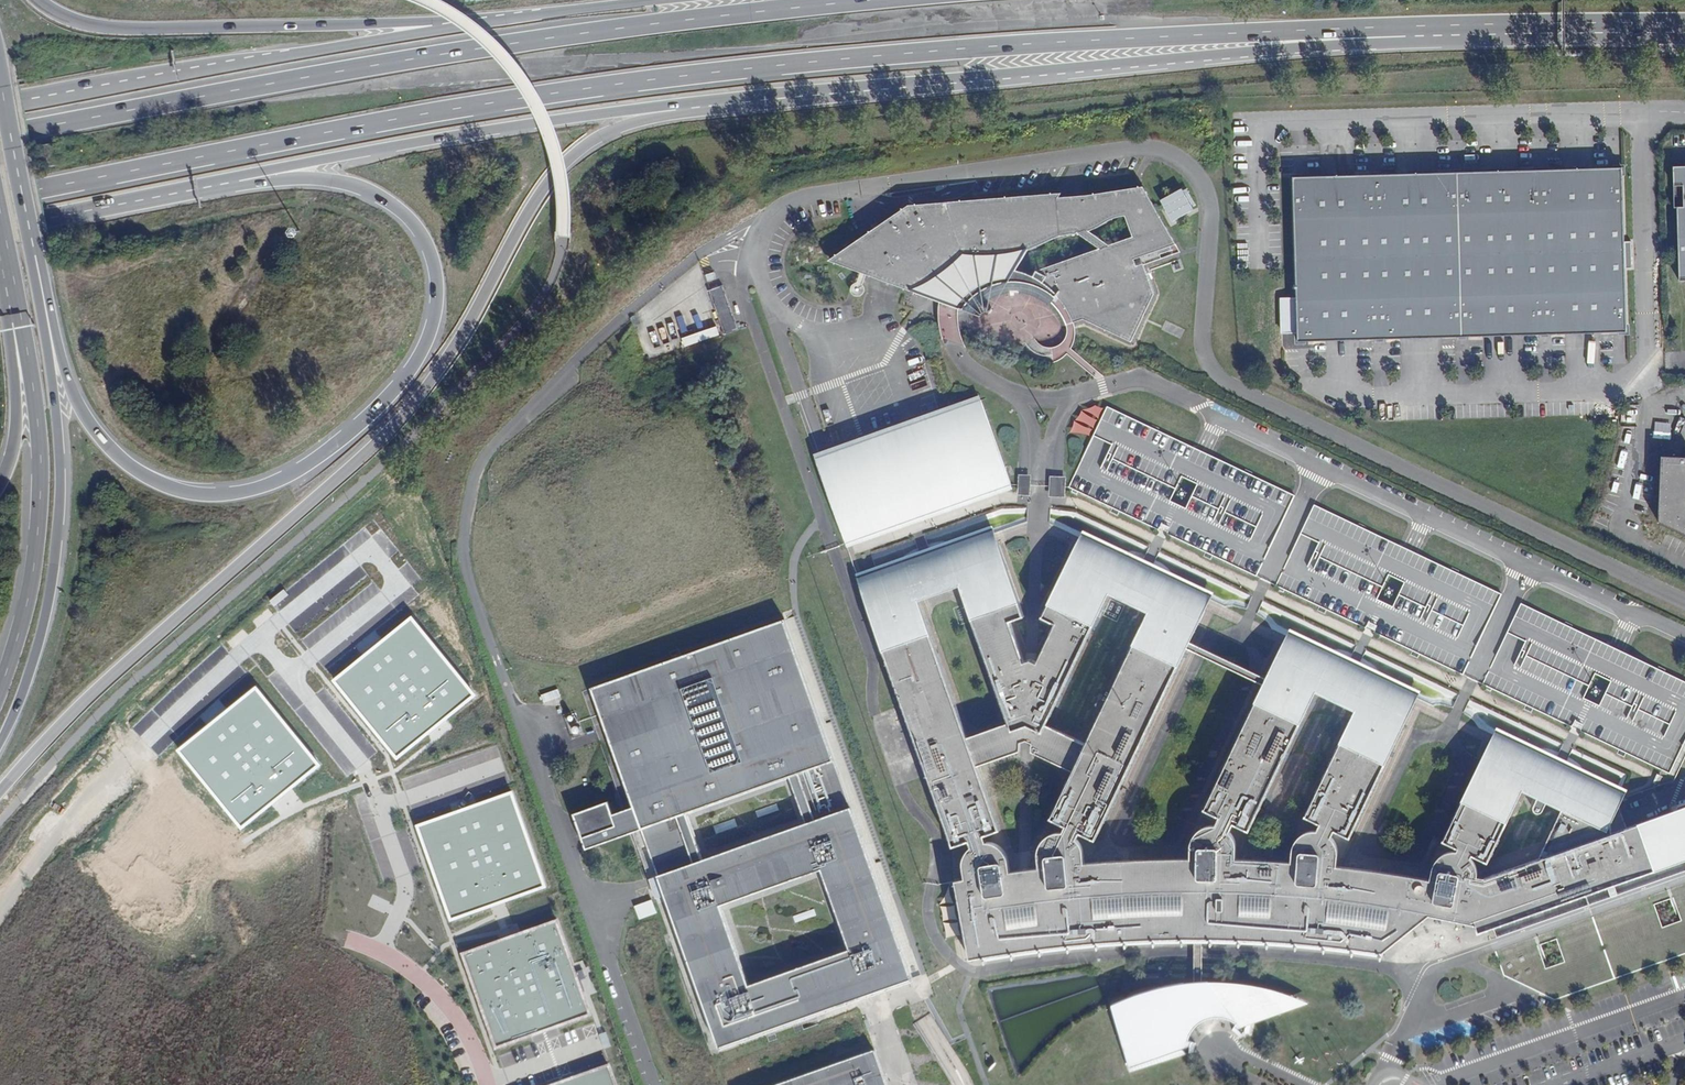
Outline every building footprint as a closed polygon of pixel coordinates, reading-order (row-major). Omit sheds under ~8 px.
[(1153,172),(1160,189),(1173,183),(1166,166),(1153,172)] [(1282,177),(1287,342),(1618,331),(1613,166),(1282,177)] [(1677,208),(1676,170),(1684,170),(1684,166),(1673,166),(1674,208),(1677,208)] [(1679,281),(1684,281),(1684,170),(1676,170),(1677,208),(1679,281)] [(1170,221),(1195,209),(1184,186),(1160,198),(1170,221)] [(1145,188),(1127,190),(1086,196),(1058,198),(907,210),(867,237),(876,243),(859,272),(972,314),(980,306),(987,301),(995,297),(1004,294),(1013,293),(1022,294),(1031,297),(1038,300),(1045,304),(1051,310),(1056,316),(1059,322),(1062,327),(1065,326),(1073,323),(1084,320),(1131,342),(1154,294),(1139,267),(1138,268),(1135,259),(1150,254),(1177,244),(1145,188)] [(876,243),(867,237),(832,262),(859,272),(876,243)] [(1139,267),(1153,262),(1181,252),(1177,244),(1150,254),(1135,259),(1138,268),(1139,267)] [(725,335),(739,329),(723,286),(709,291),(725,335)] [(1072,343),(1074,338),(1075,334),(1075,328),(1073,323),(1065,326),(1066,331),(1065,336),(1064,339),(1063,343),(1069,348),(1072,343)] [(816,459),(832,504),(845,543),(879,532),(1011,484),(981,401),(816,459)] [(1294,495),(1232,466),(1203,452),(1107,406),(1068,487),(1256,576),(1266,554),(1294,495)] [(1662,458),(1659,525),(1684,537),(1684,459),(1662,458)] [(1015,496),(1028,496),(1029,483),(1029,476),(1016,475),(1016,485),(1015,496)] [(1047,498),(1063,498),(1063,487),(1063,478),(1048,477),(1048,483),(1047,498)] [(1276,586),(1282,589),(1463,675),(1502,594),(1409,550),(1315,505),(1276,586)] [(1040,617),(1054,623),(1035,663),(1023,661),(1009,619),(1022,614),(1006,567),(998,543),(951,560),(949,555),(930,562),(908,570),(909,575),(862,591),(952,845),(969,838),(971,844),(968,847),(965,851),(963,856),(962,863),(964,878),(956,879),(970,954),(993,950),(1017,946),(1048,941),(1080,937),(1118,934),(1150,933),(1174,932),(1196,932),(1196,936),(1195,987),(1190,988),(1190,992),(1185,992),(1184,982),(1179,983),(1171,984),(1161,986),(1150,989),(1141,992),(1132,996),(1121,1000),(1113,1003),(1130,1067),(1186,1047),(1186,1042),(1187,1036),(1189,1031),(1193,1026),(1197,1022),(1202,1018),(1206,1017),(1212,1016),(1218,1016),(1224,1017),(1229,1020),(1234,1022),(1236,1025),(1238,1028),(1244,1026),(1313,1001),(1307,999),(1300,996),(1294,994),(1287,992),(1280,990),(1272,988),(1263,985),(1254,984),(1244,982),(1233,981),(1223,981),(1214,980),(1204,981),(1204,936),(1204,932),(1240,933),(1279,935),(1315,939),(1352,943),(1381,948),(1429,909),(1437,911),(1476,918),(1475,924),(1479,934),(1607,888),(1615,885),(1684,861),(1684,807),(1626,827),(1612,832),(1609,827),(1618,807),(1574,786),(1575,782),(1555,772),(1536,763),(1534,767),(1489,745),(1443,840),(1460,847),(1458,851),(1451,851),(1444,854),(1440,856),(1437,860),(1434,866),(1432,880),(1421,878),(1387,873),(1337,866),(1337,861),(1338,855),(1337,850),(1335,844),(1333,841),(1330,837),(1334,829),(1351,836),(1375,785),(1411,708),(1367,687),(1368,682),(1348,673),(1328,664),(1326,668),(1317,663),(1281,646),(1266,678),(1264,682),(1263,685),(1205,808),(1220,815),(1216,825),(1212,825),(1207,825),(1201,828),(1196,832),(1193,836),(1191,843),(1191,857),(1154,857),(1117,859),(1083,862),(1082,855),(1081,848),(1080,844),(1078,841),(1075,838),(1079,831),(1094,838),(1185,648),(1187,645),(1189,641),(1204,610),(1159,588),(1161,584),(1141,574),(1120,565),(1118,568),(1074,547),(1040,617)] [(275,608),(290,597),(283,589),(269,600),(275,608)] [(1684,741),(1684,681),(1618,649),(1522,604),(1483,685),(1670,773),(1684,741)] [(573,811),(585,846),(642,826),(719,1045),(912,978),(785,617),(591,685),(633,804),(612,812),(607,798),(573,811)] [(471,696),(412,622),(338,681),(397,755),(471,696)] [(1356,709),(1359,700),(1327,685),(1320,682),(1316,690),(1356,709)] [(543,702),(560,696),(557,689),(541,694),(543,702)] [(316,765),(257,691),(183,750),(242,824),(316,765)] [(456,814),(423,826),(455,912),(494,898),(495,902),(503,900),(502,895),(541,881),(510,795),(477,807),(477,809),(472,811),(462,814),(457,816),(456,814)] [(1618,807),(1609,827),(1612,832),(1626,827),(1618,807)] [(1556,1001),(1684,955),(1684,885),(1495,952),(1504,976),(1556,1001)] [(1615,885),(1607,888),(1610,898),(1618,896),(1615,885)] [(638,919),(656,913),(652,899),(634,905),(638,919)] [(373,905),(367,919),(382,925),(388,911),(373,905)] [(499,943),(466,955),(497,1041),(537,1026),(538,1031),(546,1028),(544,1024),(583,1010),(552,924),(520,935),(520,938),(515,939),(505,943),(500,945),(499,943)] [(1195,981),(1193,981),(1189,982),(1184,982),(1185,992),(1190,992),(1190,988),(1195,987),(1195,981)] [(775,1084),(888,1084),(875,1050),(775,1084)] [(605,1070),(572,1081),(573,1084),(569,1084),(611,1084),(605,1070)]
